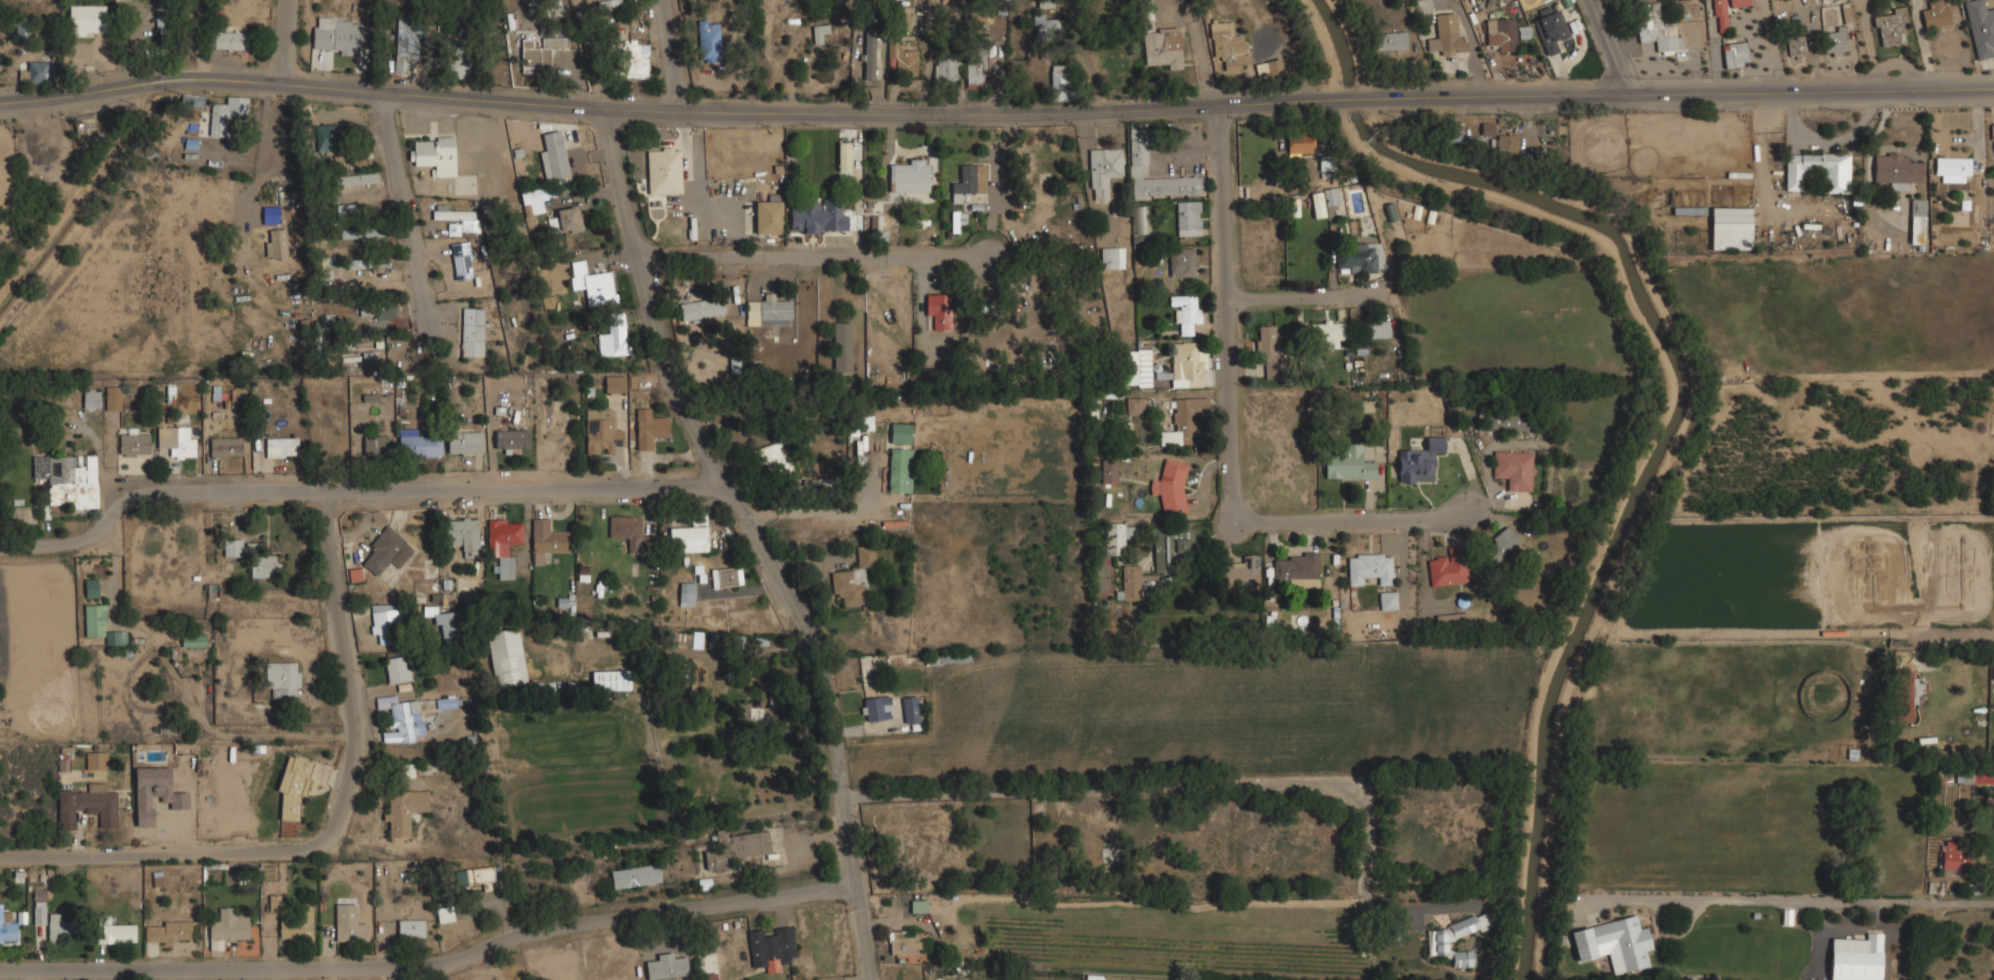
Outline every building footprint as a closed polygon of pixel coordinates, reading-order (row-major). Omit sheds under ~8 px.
[(1727,6),(1750,6),(1750,0),(1713,0),(1714,31),(1728,31),(1727,6)] [(1975,60),(1993,57),(1993,4),(1986,5),(1985,0),(1969,0),(1964,1),(1975,60)] [(1635,5),(1637,43),(1655,42),(1656,54),(1679,52),(1678,24),(1661,25),(1660,3),(1635,5)] [(107,4),(69,4),(69,35),(107,35),(107,4)] [(890,9),(894,26),(910,23),(907,5),(890,9)] [(1924,30),(1951,24),(1948,5),(1921,10),(1924,30)] [(1848,6),(1842,7),(1844,20),(1850,20),(1848,6)] [(156,9),(156,36),(179,36),(179,9),(156,9)] [(1547,56),(1559,51),(1556,41),(1569,37),(1559,9),(1533,19),(1547,56)] [(1878,46),(1907,43),(1904,10),(1874,13),(1878,46)] [(1437,37),(1427,38),(1427,48),(1438,48),(1438,55),(1461,54),(1459,12),(1435,14),(1437,37)] [(1059,31),(1060,16),(1033,14),(1032,29),(1059,31)] [(362,54),(363,18),(313,17),(312,53),(362,54)] [(410,57),(421,57),(422,19),(395,18),(394,72),(409,72),(410,57)] [(1515,51),(1515,18),(1486,18),(1486,51),(1515,51)] [(1223,59),(1223,71),(1244,70),(1243,33),(1232,34),(1231,19),(1209,20),(1211,59),(1223,59)] [(696,23),(696,61),(719,61),(719,23),(696,23)] [(827,25),(812,25),(812,43),(821,43),(821,33),(827,33),(827,25)] [(1825,30),(1829,57),(1848,54),(1844,27),(1825,30)] [(1181,69),(1180,28),(1143,29),(1144,69),(1181,69)] [(250,32),(212,32),(212,49),(250,49),(250,32)] [(1405,32),(1375,32),(1375,50),(1405,50),(1405,32)] [(1805,55),(1803,33),(1786,35),(1788,56),(1805,55)] [(550,48),(567,48),(567,37),(520,37),(521,70),(550,70),(550,48)] [(470,40),(448,39),(446,78),(468,79),(470,40)] [(864,80),(874,80),(874,42),(864,42),(864,80)] [(1748,66),(1747,42),(1723,43),(1723,67),(1748,66)] [(967,85),(987,85),(987,47),(967,47),(967,85)] [(647,78),(647,48),(623,48),(623,78),(647,78)] [(917,75),(917,49),(888,49),(888,75),(917,75)] [(933,80),(956,80),(956,56),(933,56),(933,80)] [(1282,74),(1280,59),(1255,63),(1257,78),(1282,74)] [(55,82),(55,61),(27,61),(27,72),(18,72),(18,82),(55,82)] [(1050,91),(1068,91),(1068,65),(1050,65),(1050,91)] [(208,136),(232,138),(234,102),(211,100),(208,136)] [(1481,135),(1494,135),(1495,123),(1482,123),(1481,135)] [(315,153),(334,153),(334,160),(349,160),(350,126),(316,124),(315,153)] [(1148,166),(1147,124),(1128,124),(1130,196),(1205,194),(1205,175),(1141,177),(1140,166),(1148,166)] [(568,176),(560,130),(542,133),(550,179),(568,176)] [(1314,154),(1314,133),(1287,133),(1287,154),(1314,154)] [(1517,135),(1491,135),(1491,145),(1498,145),(1498,158),(1517,158),(1517,135)] [(455,137),(414,137),(414,148),(409,148),(409,167),(434,167),(434,177),(455,177),(455,137)] [(850,142),(837,142),(837,170),(850,170),(850,142)] [(681,194),(681,147),(646,147),(646,194),(681,194)] [(1089,148),(1090,201),(1112,201),(1112,179),(1122,179),(1122,148),(1089,148)] [(1784,190),(1805,191),(1805,176),(1819,176),(1819,193),(1849,193),(1849,154),(1785,153),(1784,190)] [(1911,154),(1874,154),(1874,181),(1885,181),(1885,189),(1909,189),(1909,181),(1922,181),(1922,163),(1911,163),(1911,154)] [(1970,182),(1970,156),(1935,156),(1935,182),(1970,182)] [(931,193),(931,159),(893,159),(893,193),(931,193)] [(986,164),(960,164),(960,183),(951,183),(951,203),(961,203),(961,193),(986,193),(986,164)] [(337,187),(378,182),(377,172),(336,177),(337,187)] [(523,216),(547,214),(545,188),(521,190),(523,216)] [(1339,204),(1337,188),(1324,189),(1326,206),(1339,204)] [(781,234),(781,192),(767,192),(767,202),(748,202),(748,211),(756,211),(756,234),(781,234)] [(1312,194),(1312,217),(1323,217),(1323,194),(1312,194)] [(1910,244),(1925,244),(1925,199),(1910,199),(1910,244)] [(1200,236),(1200,201),(1176,201),(1176,236),(1200,236)] [(789,203),(789,233),(842,233),(842,203),(789,203)] [(337,218),(384,217),(384,205),(336,205),(337,218)] [(556,217),(549,219),(550,229),(558,228),(559,235),(583,231),(579,205),(555,209),(556,217)] [(1149,206),(1131,206),(1132,234),(1150,234),(1149,206)] [(460,232),(476,232),(477,208),(432,207),(432,220),(460,220),(460,232)] [(1711,245),(1751,245),(1751,207),(1711,207),(1711,245)] [(952,233),(959,233),(959,225),(967,225),(966,211),(951,211),(952,233)] [(872,225),(881,225),(882,216),(872,216),(872,225)] [(381,229),(340,229),(340,237),(381,237),(381,229)] [(287,230),(265,230),(265,259),(287,259),(287,230)] [(468,241),(450,243),(454,280),(472,278),(468,241)] [(1382,243),(1335,243),(1335,273),(1382,272),(1382,243)] [(1124,248),(1101,247),(1100,267),(1123,268),(1124,248)] [(1169,276),(1196,276),(1196,247),(1169,247),(1169,276)] [(346,268),(388,268),(388,259),(346,259),(346,268)] [(569,262),(572,290),(585,289),(586,301),(613,299),(610,271),(587,273),(585,261),(569,262)] [(313,282),(331,283),(331,271),(313,270),(313,282)] [(949,330),(949,294),(925,294),(925,317),(931,317),(931,330),(949,330)] [(1169,306),(1177,306),(1177,323),(1180,322),(1181,335),(1192,335),(1191,324),(1201,324),(1200,294),(1169,296),(1169,306)] [(681,321),(723,315),(721,297),(678,303),(681,321)] [(759,326),(790,326),(790,299),(759,299),(759,326)] [(395,316),(394,306),(375,309),(376,319),(395,316)] [(461,308),(461,357),(483,357),(483,308),(461,308)] [(597,335),(598,356),(627,354),(625,313),(605,313),(606,334),(597,335)] [(1388,320),(1361,320),(1361,338),(1388,338),(1388,320)] [(851,322),(833,322),(833,371),(851,371),(851,322)] [(1347,322),(1308,322),(1308,340),(1347,340),(1347,322)] [(1255,325),(1257,363),(1264,363),(1264,379),(1280,378),(1278,325),(1255,325)] [(1202,387),(1201,342),(1171,342),(1172,387),(1202,387)] [(1150,350),(1123,350),(1123,386),(1150,386),(1150,350)] [(624,393),(624,375),(604,375),(604,393),(624,393)] [(105,410),(121,410),(121,386),(105,386),(105,410)] [(83,392),(84,409),(100,408),(100,391),(83,392)] [(1143,414),(1143,397),(1125,397),(1125,414),(1143,414)] [(1159,445),(1198,444),(1198,415),(1208,415),(1207,397),(1171,398),(1172,430),(1159,431),(1159,445)] [(635,450),(656,450),(656,439),(668,439),(668,418),(649,418),(649,408),(635,408),(635,450)] [(585,409),(585,454),(615,454),(615,446),(623,446),(623,430),(613,430),(613,409),(585,409)] [(1525,430),(1525,410),(1485,410),(1485,430),(1525,430)] [(848,417),(849,436),(858,435),(858,431),(873,430),(872,415),(848,417)] [(911,444),(911,423),(890,423),(890,444),(911,444)] [(167,458),(194,458),(194,436),(185,436),(185,427),(157,427),(157,447),(167,447),(167,458)] [(399,456),(441,455),(441,436),(418,437),(418,428),(398,429),(399,456)] [(528,429),(495,429),(495,450),(528,450),(528,429)] [(118,457),(149,457),(149,431),(118,431),(118,457)] [(482,454),(482,431),(447,431),(447,454),(482,454)] [(388,454),(388,435),(363,435),(363,454),(388,454)] [(1397,482),(1434,483),(1434,456),(1444,456),(1444,437),(1425,436),(1425,448),(1397,448),(1397,482)] [(209,437),(209,457),(242,457),(242,437),(209,437)] [(265,457),(298,457),(298,438),(265,438),(265,457)] [(781,442),(753,449),(760,478),(789,471),(781,442)] [(1324,479),(1375,479),(1375,459),(1362,459),(1363,445),(1324,445),(1324,479)] [(911,493),(911,449),(888,449),(888,493),(911,493)] [(1533,450),(1492,450),(1492,481),(1503,481),(1503,492),(1533,492),(1533,450)] [(98,508),(97,455),(85,455),(85,466),(74,466),(74,455),(32,456),(32,478),(48,478),(49,508),(98,508)] [(1116,483),(1116,459),(1101,459),(1101,483),(1116,483)] [(1162,515),(1187,513),(1182,460),(1161,463),(1162,479),(1149,480),(1150,495),(1160,494),(1162,515)] [(609,538),(628,539),(627,552),(651,552),(651,536),(641,536),(641,516),(609,516),(609,538)] [(669,552),(706,552),(706,516),(690,516),(690,527),(669,527),(669,552)] [(443,518),(443,547),(461,546),(461,558),(478,558),(478,518),(443,518)] [(569,553),(569,532),(549,532),(549,519),(532,519),(532,564),(540,564),(540,553),(569,553)] [(487,557),(497,557),(497,580),(512,580),(513,545),(522,545),(522,520),(488,520),(487,557)] [(1104,555),(1127,555),(1127,523),(1104,523),(1104,555)] [(377,577),(390,561),(399,568),(415,547),(386,525),(358,562),(377,577)] [(1494,565),(1521,542),(1507,525),(1480,548),(1494,565)] [(1193,526),(1153,527),(1154,572),(1169,571),(1168,559),(1194,558),(1193,526)] [(224,557),(242,557),(242,539),(224,539),(224,557)] [(865,604),(862,568),(876,567),(874,545),(856,547),(857,569),(830,571),(832,597),(843,596),(843,606),(865,604)] [(1318,585),(1318,552),(1283,552),(1283,562),(1273,562),(1273,585),(1318,585)] [(1347,553),(1347,586),(1360,586),(1360,576),(1375,576),(1375,585),(1392,585),(1392,553),(1347,553)] [(250,555),(250,577),(278,577),(278,555),(250,555)] [(1258,585),(1258,555),(1238,555),(1238,565),(1217,565),(1216,584),(1258,585)] [(1430,586),(1469,582),(1466,555),(1427,559),(1430,586)] [(1139,564),(1121,564),(1121,590),(1116,590),(1116,601),(1139,601),(1139,564)] [(742,567),(711,569),(712,587),(742,585),(742,567)] [(349,579),(362,578),(361,569),(349,569),(349,579)] [(84,578),(84,597),(96,597),(96,578),(84,578)] [(679,607),(694,607),(695,583),(680,583),(679,607)] [(1379,591),(1379,610),(1397,610),(1397,591),(1379,591)] [(106,604),(84,604),(84,636),(106,636),(106,644),(126,645),(126,631),(105,631),(106,604)] [(392,624),(401,624),(401,604),(371,604),(371,635),(392,635),(392,624)] [(439,612),(438,606),(423,606),(424,615),(434,615),(434,625),(442,625),(442,644),(458,644),(458,612),(439,612)] [(526,685),(518,628),(486,632),(494,689),(526,685)] [(702,648),(702,632),(692,631),(692,648),(702,648)] [(1911,652),(1891,651),(1891,711),(1921,711),(1922,677),(1911,677),(1911,652)] [(410,681),(408,657),(385,658),(387,683),(410,681)] [(265,688),(270,688),(270,698),(298,698),(298,663),(265,663),(265,688)] [(629,691),(629,671),(591,671),(591,691),(629,691)] [(736,728),(781,728),(781,680),(768,680),(768,706),(736,706),(736,728)] [(389,731),(382,731),(382,743),(415,742),(415,735),(422,735),(422,700),(398,701),(398,696),(376,696),(376,708),(389,708),(389,731)] [(917,722),(917,696),(902,696),(902,722),(917,722)] [(883,720),(884,698),(863,697),(862,719),(883,720)] [(437,708),(457,708),(457,698),(436,699),(437,708)] [(85,753),(85,771),(106,771),(106,753),(85,753)] [(299,823),(313,762),(286,755),(277,791),(284,793),(278,818),(299,823)] [(1955,774),(1955,784),(1993,784),(1993,774),(1955,774)] [(117,793),(105,793),(105,785),(87,785),(87,794),(70,794),(70,812),(98,812),(98,824),(117,824),(117,793)] [(409,812),(429,812),(429,791),(388,791),(388,822),(389,822),(389,837),(409,837),(409,812)] [(727,859),(770,854),(767,830),(716,836),(717,849),(703,851),(706,870),(728,867),(727,859)] [(899,867),(929,868),(930,836),(900,835),(899,867)] [(1942,869),(1964,869),(1964,845),(1942,845),(1942,869)] [(610,871),(612,889),(661,882),(658,864),(610,871)] [(483,886),(495,886),(495,868),(466,868),(466,884),(483,884),(483,886)] [(153,887),(163,886),(163,876),(153,876),(153,887)] [(74,941),(74,922),(61,922),(61,914),(46,913),(46,889),(33,889),(33,924),(48,924),(48,940),(74,941)] [(927,899),(910,899),(910,913),(927,913),(927,899)] [(16,943),(16,922),(5,922),(5,903),(0,903),(0,943),(16,943)] [(335,941),(367,941),(367,923),(356,923),(356,904),(335,904),(335,941)] [(455,921),(453,906),(436,908),(438,923),(455,921)] [(312,907),(298,907),(298,918),(279,918),(279,940),(312,940),(312,907)] [(249,939),(248,917),(237,917),(237,908),(218,908),(218,918),(208,918),(209,950),(226,950),(226,939),(249,939)] [(1473,950),(1448,951),(1447,934),(1491,933),(1490,916),(1449,917),(1449,929),(1429,929),(1430,956),(1451,955),(1451,967),(1473,966),(1473,950)] [(1570,930),(1576,961),(1608,954),(1613,975),(1648,967),(1645,953),(1652,952),(1647,926),(1638,928),(1636,916),(1570,930)] [(397,938),(424,938),(424,920),(397,920),(397,938)] [(135,943),(135,922),(97,922),(97,943),(135,943)] [(143,943),(189,943),(189,922),(143,922),(143,943)] [(751,966),(762,965),(764,973),(783,971),(782,961),(797,959),(792,926),(747,932),(751,966)] [(920,954),(920,937),(909,937),(909,932),(889,932),(889,954),(920,954)] [(1882,933),(1865,933),(1865,939),(1831,938),(1830,979),(1881,979),(1882,933)] [(656,955),(656,961),(646,961),(646,978),(687,977),(686,954),(656,955)]
